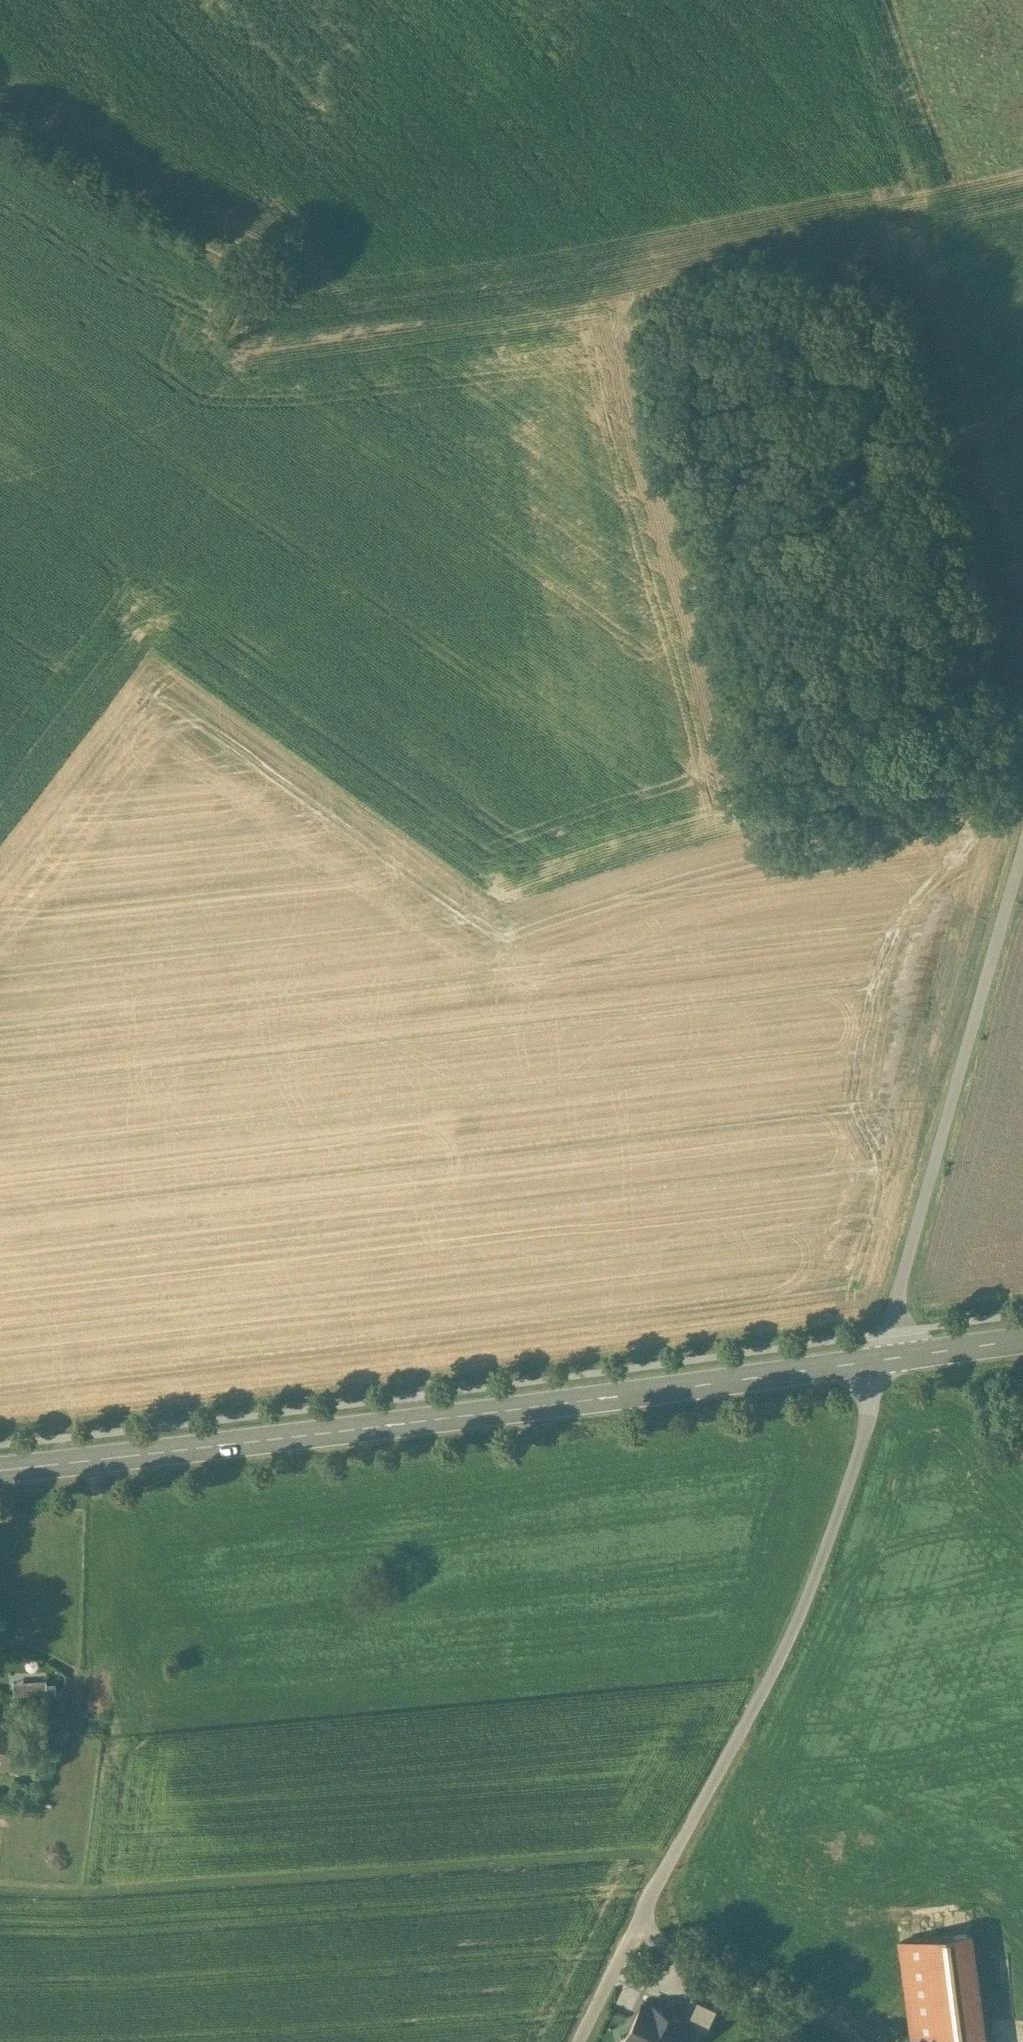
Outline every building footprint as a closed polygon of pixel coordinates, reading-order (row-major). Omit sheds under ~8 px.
[(19,1679),(19,1697),(57,1696),(56,1678),(19,1679)] [(0,1720),(0,1762),(6,1764),(19,1727),(0,1720)] [(899,1941),(911,2032),(913,2041),(984,2041),(972,1945),(970,1932),(899,1941)] [(717,2009),(692,1997),(682,2018),(684,2019),(683,2020),(692,2025),(692,2026),(706,2033),(717,2009)] [(627,2038),(635,2041),(684,2041),(692,2026),(692,2025),(683,2020),(684,2019),(682,2018),(654,2005),(653,2006),(644,2002),(627,2038)]
